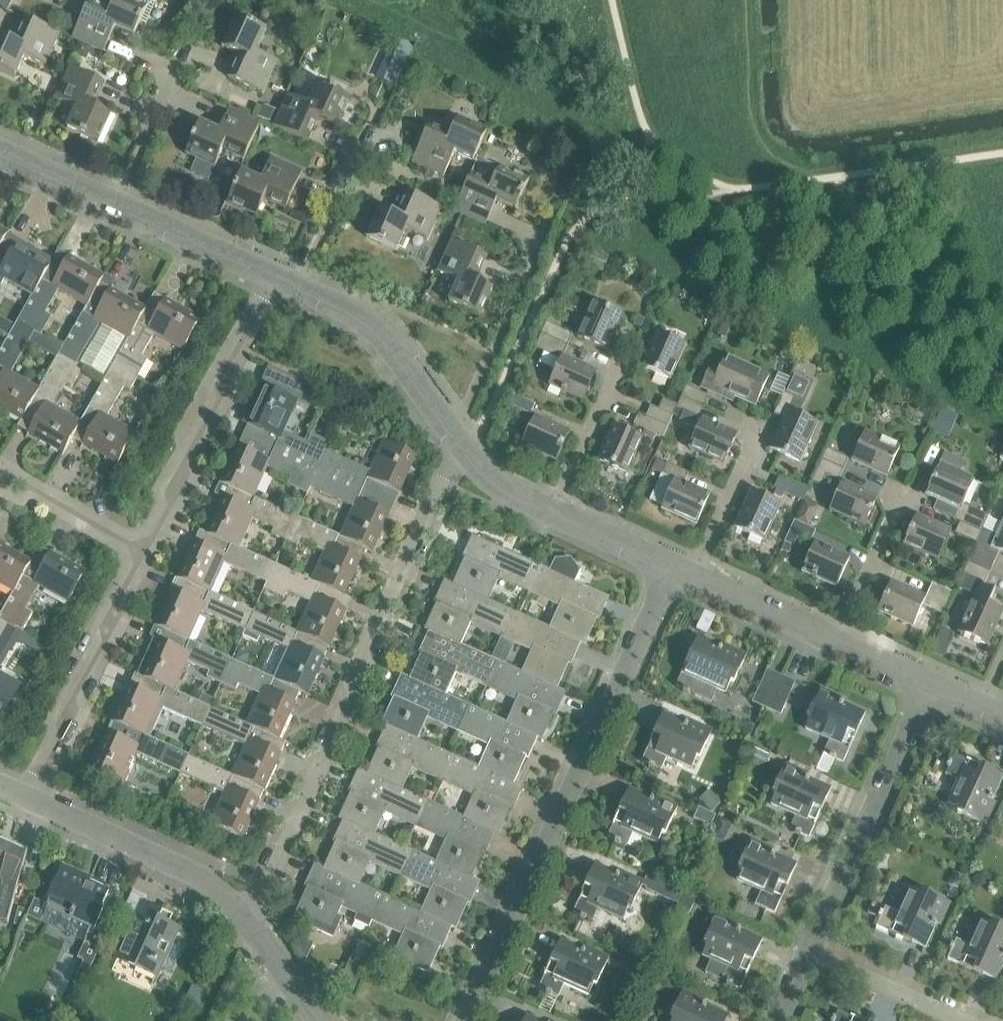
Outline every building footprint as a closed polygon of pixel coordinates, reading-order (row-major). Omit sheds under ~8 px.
[(12,0),(0,0),(0,5),(2,8),(4,10),(7,11),(12,0)] [(131,0),(115,0),(110,10),(89,1),(72,38),(79,40),(91,46),(104,52),(114,28),(133,37),(140,21),(146,24),(156,0),(132,0),(131,0)] [(75,27),(71,15),(58,20),(63,32),(75,27)] [(265,31),(236,17),(222,46),(239,54),(228,78),(262,93),(276,61),(256,52),(265,31)] [(14,77),(24,56),(45,65),(59,34),(25,18),(14,42),(0,36),(0,71),(14,77)] [(385,60),(403,68),(412,47),(395,39),(385,60)] [(79,40),(73,53),(86,58),(91,46),(79,40)] [(67,129),(97,143),(102,146),(115,116),(93,106),(104,83),(70,68),(56,99),(76,108),(67,129)] [(287,95),(280,112),(274,124),(273,127),(307,142),(318,118),(334,126),(348,97),(317,83),(308,104),(287,95)] [(259,117),(274,124),(280,112),(264,105),(259,117)] [(199,123),(185,154),(196,158),(190,170),(209,179),(222,150),(244,160),(260,123),(229,109),(218,132),(199,123)] [(428,125),(412,162),(443,176),(454,153),(473,161),(486,131),(457,118),(450,135),(428,125)] [(241,172),(227,202),(256,216),(264,199),(285,209),(302,172),(271,158),(260,181),(241,172)] [(453,211),(463,215),(485,225),(496,202),(515,210),(528,180),(499,167),(492,184),(470,174),(453,211)] [(379,208),(366,237),(396,251),(406,229),(426,238),(440,207),(407,192),(396,215),(379,208)] [(0,244),(0,287),(4,280),(32,295),(50,265),(56,253),(10,227),(7,232),(0,244)] [(452,241),(438,272),(437,272),(458,281),(448,303),(478,317),(492,287),(475,280),(485,256),(452,241)] [(19,318),(17,322),(34,332),(41,335),(51,317),(45,313),(58,290),(86,306),(103,275),(58,250),(56,253),(50,265),(32,295),(26,306),(19,318)] [(62,347),(58,354),(76,364),(99,323),(127,339),(145,308),(111,289),(118,278),(107,271),(104,276),(103,275),(86,306),(62,347)] [(127,339),(113,365),(136,378),(147,360),(141,356),(153,333),(182,350),(187,340),(199,320),(175,305),(154,293),(150,300),(145,309),(145,308),(127,339)] [(20,302),(13,315),(19,318),(26,306),(20,302)] [(622,316),(594,303),(578,338),(606,351),(622,316)] [(644,318),(637,316),(633,324),(641,327),(644,318)] [(718,317),(715,324),(727,330),(731,322),(718,317)] [(21,420),(38,389),(11,374),(28,343),(34,332),(17,322),(8,337),(0,352),(0,408),(21,420)] [(546,322),(541,334),(567,346),(573,334),(546,322)] [(34,332),(28,343),(56,359),(58,354),(62,347),(41,335),(34,332)] [(685,345),(656,332),(641,367),(669,380),(685,345)] [(567,346),(541,334),(535,348),(560,360),(549,385),(584,401),(597,372),(563,357),(567,346)] [(816,350),(804,344),(800,355),(812,360),(816,350)] [(21,420),(17,427),(63,453),(72,437),(80,422),(52,406),(65,383),(71,387),(82,368),(76,364),(58,354),(56,359),(38,389),(21,420)] [(747,402),(760,374),(725,358),(722,364),(712,359),(700,388),(731,401),(733,396),(747,402)] [(80,422),(72,437),(94,449),(118,463),(135,433),(106,416),(123,387),(129,390),(136,378),(113,365),(104,381),(80,422)] [(774,414),(784,419),(770,450),(799,463),(817,423),(797,414),(814,376),(794,368),(783,393),(774,414)] [(248,423),(243,435),(318,469),(326,451),(327,451),(330,443),(311,434),(307,442),(282,431),(296,401),(301,403),(310,385),(273,369),(265,387),(254,412),(253,411),(251,416),(255,418),(251,425),(248,423)] [(686,385),(681,397),(703,406),(708,395),(686,385)] [(531,415),(536,404),(514,395),(509,405),(531,415)] [(676,407),(698,417),(703,406),(681,397),(676,407)] [(667,427),(676,407),(661,401),(658,409),(650,406),(646,417),(639,413),(638,414),(667,427)] [(950,433),(957,417),(942,411),(935,427),(950,433)] [(667,427),(638,414),(634,424),(662,438),(667,427)] [(535,416),(522,445),(556,461),(569,432),(535,416)] [(702,419),(689,448),(724,464),(737,435),(702,419)] [(613,425),(597,460),(626,473),(642,438),(613,425)] [(865,432),(852,461),(887,477),(900,448),(865,432)] [(307,494),(310,487),(318,469),(243,435),(237,447),(241,448),(238,455),(234,453),(232,459),(221,483),(228,486),(252,497),(266,468),(290,479),(287,485),(307,494)] [(326,451),(318,469),(393,503),(398,492),(395,490),(398,483),(402,485),(404,480),(404,479),(415,455),(384,441),(370,471),(326,451)] [(822,460),(844,470),(849,459),(826,449),(822,460)] [(656,458),(668,463),(671,455),(659,450),(656,458)] [(945,453),(926,494),(958,509),(953,520),(959,523),(981,532),(989,516),(963,504),(974,482),(959,475),(965,462),(945,453)] [(661,474),(666,464),(655,459),(650,469),(661,474)] [(844,470),(822,460),(812,482),(821,486),(826,475),(839,481),(844,470)] [(696,524),(709,495),(684,484),(689,473),(667,463),(662,474),(661,474),(649,499),(663,505),(662,508),(696,524)] [(393,503),(318,469),(310,487),(354,507),(340,537),(364,548),(371,551),(382,527),(383,527),(385,522),(381,520),(384,513),(388,515),(393,503)] [(774,488),(803,501),(808,490),(778,477),(774,488)] [(841,482),(828,511),(863,527),(876,498),(841,482)] [(296,517),(252,497),(228,486),(223,498),(226,499),(223,506),(220,505),(217,510),(218,510),(207,534),(238,548),(251,518),(273,528),(271,534),(286,540),(296,517)] [(751,491),(734,528),(763,541),(780,504),(751,491)] [(916,516),(903,544),(938,560),(951,531),(916,516)] [(325,552),(312,581),(342,595),(353,571),(354,571),(356,566),(352,565),(355,558),(359,559),(364,548),(340,537),(296,517),(286,540),(300,547),(303,542),(325,552)] [(811,541),(816,530),(794,520),(784,542),(793,546),(798,535),(811,541)] [(977,541),(976,543),(968,563),(989,573),(999,551),(1002,553),(1002,522),(992,548),(977,541)] [(976,543),(977,541),(981,532),(959,523),(954,533),(976,543)] [(178,578),(209,592),(222,563),(266,583),(275,564),(238,548),(207,534),(199,530),(194,542),(197,543),(194,550),(191,549),(188,554),(189,554),(178,578)] [(454,585),(486,599),(497,574),(515,583),(515,584),(529,590),(540,566),(472,535),(465,549),(470,551),(454,585)] [(815,542),(802,571),(837,587),(850,558),(815,542)] [(13,592),(31,561),(0,544),(0,585),(13,592)] [(31,561),(13,592),(0,616),(0,619),(16,628),(22,632),(33,613),(26,609),(40,587),(68,603),(85,573),(62,559),(40,546),(31,561)] [(540,566),(529,590),(543,597),(544,595),(562,604),(550,629),(584,644),(585,644),(582,643),(598,609),(602,611),(608,597),(574,582),(580,570),(579,569),(570,557),(556,559),(554,558),(551,565),(546,562),(544,568),(540,566)] [(968,563),(963,573),(976,579),(985,583),(989,573),(968,563)] [(275,564),(266,583),(263,589),(283,598),(286,592),(310,603),(297,632),(328,646),(339,622),(339,623),(342,618),(338,616),(341,609),(345,610),(350,599),(342,595),(312,581),(275,564)] [(976,579),(963,573),(957,585),(971,591),(976,579)] [(187,640),(201,611),(245,631),(253,612),(209,592),(178,578),(173,590),(176,591),(173,598),(169,597),(167,602),(168,602),(156,626),(187,640)] [(425,628),(424,628),(458,644),(470,619),(487,627),(487,628),(501,635),(512,611),(486,599),(454,585),(444,580),(438,593),(442,595),(427,629),(425,628)] [(891,582),(878,611),(912,627),(922,605),(944,615),(954,593),(932,583),(925,598),(891,582)] [(979,586),(958,633),(987,646),(1002,611),(988,605),(994,592),(979,586)] [(707,632),(715,615),(704,610),(696,626),(707,632)] [(550,629),(518,614),(512,611),(501,635),(515,641),(516,640),(534,648),(523,673),(555,687),(570,654),(574,656),(580,643),(584,645),(584,644),(550,629)] [(289,650),(276,679),(275,680),(299,691),(306,694),(317,670),(318,670),(320,665),(317,663),(320,656),(323,658),(328,646),(297,632),(253,612),(245,631),(289,650)] [(16,628),(0,619),(0,656),(16,628)] [(156,640),(153,647),(149,645),(136,674),(173,691),(186,662),(209,672),(206,677),(221,684),(231,660),(232,659),(187,640),(156,626),(151,638),(156,640)] [(952,632),(939,626),(929,649),(942,655),(952,632)] [(427,646),(411,679),(443,694),(454,669),(472,677),(472,678),(486,685),(497,661),(490,658),(458,644),(424,628),(424,629),(428,631),(422,644),(427,646)] [(693,651),(691,650),(675,686),(711,702),(717,689),(725,692),(730,682),(733,683),(744,659),(699,638),(693,651)] [(250,654),(239,649),(234,660),(245,665),(250,654)] [(260,695),(247,724),(277,738),(288,714),(289,715),(291,710),(288,708),(291,701),(294,702),(299,691),(275,680),(231,660),(221,684),(235,690),(238,685),(260,695)] [(501,690),(519,698),(507,723),(542,739),(542,738),(540,737),(555,704),(559,706),(565,692),(555,687),(523,673),(497,661),(486,685),(500,691),(501,690)] [(766,708),(781,675),(767,669),(752,702),(766,708)] [(3,716),(20,686),(0,674),(0,714),(3,716)] [(113,721),(144,735),(157,706),(202,726),(210,708),(135,674),(129,685),(133,687),(130,694),(126,692),(124,697),(113,721)] [(444,723),(458,729),(469,705),(443,694),(411,679),(401,675),(395,688),(399,690),(384,723),(382,722),(381,723),(415,739),(427,714),(444,722),(444,723)] [(795,682),(781,675),(766,708),(780,714),(795,682)] [(810,718),(805,729),(821,736),(823,733),(831,736),(823,753),(843,762),(859,726),(857,725),(863,713),(817,692),(806,716),(810,718)] [(198,701),(210,707),(214,699),(202,694),(198,701)] [(542,739),(507,723),(475,709),(469,705),(458,729),(472,736),(473,735),(491,743),(480,767),(512,782),(527,748),(531,750),(537,738),(541,740),(542,739)] [(277,738),(247,724),(210,708),(202,726),(246,746),(232,775),(263,789),(274,765),(274,766),(277,761),(273,759),(276,752),(280,753),(285,742),(277,738)] [(657,725),(641,761),(660,770),(668,753),(676,757),(674,760),(691,768),(696,757),(699,759),(710,734),(665,714),(659,726),(657,725)] [(188,755),(144,735),(113,721),(108,733),(111,735),(108,742),(104,740),(102,745),(103,745),(91,770),(122,784),(136,754),(180,774),(188,755)] [(369,774),(400,789),(412,764),(429,772),(429,773),(443,780),(454,756),(447,753),(415,739),(381,723),(381,724),(385,726),(379,738),(384,740),(369,774)] [(752,743),(749,751),(765,759),(769,750),(752,743)] [(193,746),(189,754),(194,757),(198,748),(193,746)] [(956,812),(981,823),(1001,778),(989,772),(990,770),(954,754),(945,773),(962,781),(958,789),(955,787),(947,804),(958,809),(956,812)] [(232,775),(188,755),(180,774),(224,794),(210,824),(241,838),(254,814),(257,809),(253,807),(257,801),(263,790),(263,789),(232,775)] [(458,785),(476,793),(464,818),(499,834),(499,833),(497,832),(512,798),(516,800),(522,787),(512,782),(480,767),(454,756),(443,780),(457,786),(458,785)] [(797,812),(789,829),(808,837),(825,802),(823,801),(829,788),(783,768),(773,792),(775,793),(771,804),(787,812),(789,808),(797,812)] [(401,818),(415,824),(426,800),(400,789),(369,774),(358,769),(352,783),(356,785),(341,818),(339,817),(338,818),(372,833),(384,808),(402,817),(401,818)] [(645,772),(641,781),(652,787),(657,777),(645,772)] [(616,806),(620,807),(607,837),(626,846),(633,829),(642,833),(640,836),(657,844),(662,833),(665,834),(676,810),(625,787),(624,787),(625,788),(616,806)] [(426,792),(423,798),(432,802),(435,795),(426,792)] [(712,793),(702,801),(711,810),(720,802),(712,793)] [(499,834),(464,818),(432,803),(426,800),(415,824),(429,831),(430,829),(448,838),(437,862),(469,877),(484,843),(488,845),(494,832),(498,834),(499,834)] [(704,824),(709,813),(698,808),(693,819),(704,824)] [(720,817),(712,834),(723,838),(731,822),(720,817)] [(326,869),(357,883),(369,859),(387,867),(386,868),(400,874),(411,850),(404,848),(372,833),(338,818),(342,820),(337,833),(341,835),(326,869)] [(7,921),(6,922),(8,923),(14,900),(19,901),(24,889),(17,888),(27,850),(25,849),(24,852),(11,848),(12,843),(11,843),(10,847),(3,846),(3,836),(2,836),(2,840),(0,839),(0,916),(7,921)] [(763,888),(755,904),(774,913),(790,877),(789,876),(794,864),(749,843),(738,868),(741,869),(736,880),(753,887),(754,884),(763,888)] [(400,874),(414,881),(415,880),(433,888),(421,913),(456,928),(454,927),(469,893),(473,895),(479,882),(469,877),(437,862),(411,850),(400,874)] [(973,867),(977,856),(968,853),(964,863),(973,867)] [(373,919),(383,895),(357,883),(326,869),(315,864),(309,878),(313,880),(297,914),(312,921),(309,927),(333,937),(341,919),(335,916),(341,903),(359,911),(354,921),(368,927),(373,919)] [(572,912),(592,921),(599,904),(607,908),(606,912),(622,919),(627,908),(631,910),(641,886),(646,888),(645,889),(677,904),(683,891),(646,875),(642,885),(596,865),(590,877),(589,877),(572,912)] [(34,899),(26,916),(40,923),(48,906),(71,917),(68,924),(88,933),(84,943),(99,950),(114,918),(102,912),(100,911),(108,893),(80,880),(82,875),(62,866),(45,904),(34,899)] [(953,871),(947,884),(955,888),(961,875),(953,871)] [(912,941),(925,947),(945,901),(921,890),(920,893),(909,888),(901,905),(905,907),(901,915),(884,907),(876,926),(912,943),(912,941)] [(456,928),(421,913),(389,898),(383,895),(373,919),(387,925),(387,924),(405,932),(393,958),(403,962),(425,972),(441,938),(445,940),(451,927),(455,929),(456,928)] [(686,920),(693,904),(682,899),(675,915),(686,920)] [(18,907),(14,924),(20,925),(27,910),(18,907)] [(138,910),(116,960),(155,977),(160,967),(171,972),(181,949),(170,944),(178,928),(138,910)] [(721,980),(740,989),(756,953),(754,952),(760,939),(715,919),(704,943),(707,945),(702,955),(711,960),(706,971),(721,978),(721,980)] [(983,973),(996,979),(1002,963),(1002,927),(992,922),(991,925),(980,920),(972,937),(976,939),(972,947),(955,939),(947,958),(983,975),(983,973)] [(314,944),(298,937),(295,942),(308,957),(314,944)] [(554,952),(538,988),(557,997),(565,980),(573,984),(571,987),(588,995),(593,984),(596,985),(607,961),(562,940),(556,953),(554,952)] [(368,959),(373,948),(360,942),(355,953),(368,959)] [(669,1019),(672,1020),(723,1020),(726,1015),(680,994),(669,1019)] [(833,1020),(862,1020),(838,1010),(833,1020)]
